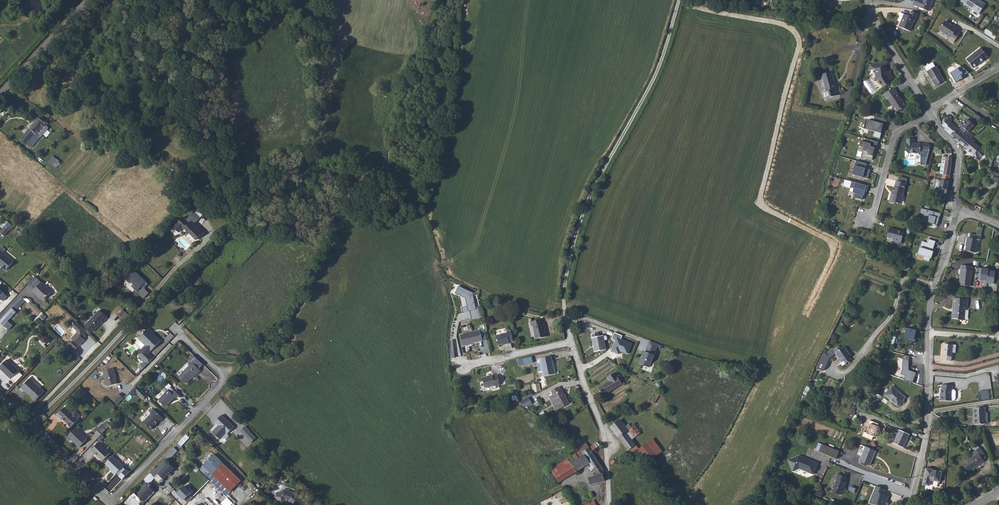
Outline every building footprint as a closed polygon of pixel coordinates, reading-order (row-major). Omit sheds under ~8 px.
[(936,0),(916,0),(915,1),(929,10),(936,0)] [(967,3),(966,3),(981,13),(987,3),(983,0),(962,0),(967,3)] [(921,15),(915,12),(912,17),(908,15),(901,27),(911,32),(916,24),(917,24),(921,15)] [(953,26),(946,21),(939,30),(951,38),(949,40),(953,43),(960,34),(956,31),(958,28),(954,25),(953,26)] [(987,58),(980,49),(966,60),(972,69),(979,63),(980,64),(984,61),(984,60),(987,58)] [(886,79),(889,77),(887,73),(886,69),(884,69),(884,67),(883,67),(882,65),(879,65),(879,60),(866,62),(865,68),(871,67),(873,67),(873,71),(872,71),(873,78),(875,77),(879,84),(881,84),(886,81),(886,79)] [(932,64),(925,69),(928,73),(927,73),(936,87),(945,81),(936,67),(935,68),(932,64)] [(956,84),(964,79),(963,76),(969,73),(961,65),(959,69),(950,74),(956,84)] [(834,96),(828,72),(819,74),(823,91),(819,92),(821,99),(834,96)] [(882,88),(889,84),(886,79),(886,81),(881,84),(879,84),(882,88)] [(901,98),(896,91),(897,91),(894,85),(884,92),(887,97),(896,110),(906,103),(902,98),(901,98)] [(883,119),(861,114),(860,119),(862,120),(860,129),(871,131),(870,137),(877,138),(879,132),(875,132),(877,126),(878,127),(879,124),(881,124),(883,119)] [(38,118),(21,139),(32,148),(40,138),(37,135),(46,124),(38,118)] [(948,131),(960,141),(966,134),(961,131),(949,121),(945,126),(950,130),(948,131)] [(961,131),(966,134),(968,131),(971,133),(977,127),(970,121),(961,131)] [(960,141),(965,146),(983,161),(989,153),(974,141),(977,138),(973,135),(971,133),(968,131),(966,134),(960,141)] [(925,165),(929,145),(927,143),(913,143),(913,141),(912,141),(912,139),(905,139),(905,143),(905,152),(907,153),(916,153),(919,155),(919,165),(925,165)] [(868,154),(873,156),(875,147),(877,148),(878,142),(868,140),(868,143),(861,141),(859,146),(864,147),(863,151),(869,152),(868,154)] [(951,150),(945,141),(942,144),(944,147),(943,148),(946,153),(951,150)] [(93,154),(84,146),(81,150),(90,157),(93,154)] [(951,153),(950,154),(943,156),(941,172),(948,173),(951,153)] [(52,156),(48,161),(55,167),(59,162),(52,156)] [(852,175),(868,179),(871,169),(865,168),(867,164),(856,161),(852,175)] [(945,195),(947,181),(948,173),(941,172),(940,178),(939,178),(937,185),(935,185),(935,189),(938,190),(937,194),(945,195)] [(896,202),(900,203),(902,197),(903,197),(907,183),(896,180),(892,195),(891,195),(889,202),(896,203),(896,202)] [(853,197),(862,200),(863,196),(864,196),(865,192),(867,193),(868,186),(853,182),(851,187),(854,188),(853,193),(854,193),(853,197)] [(921,221),(937,225),(941,214),(921,208),(920,212),(923,213),(921,221)] [(181,218),(172,229),(178,233),(182,228),(196,240),(202,232),(193,224),(198,218),(191,213),(185,221),(181,218)] [(892,242),(901,244),(904,231),(889,227),(887,237),(893,239),(892,242)] [(5,228),(0,234),(0,235),(4,238),(9,232),(5,228)] [(984,234),(979,232),(978,238),(972,236),(971,240),(968,240),(965,252),(976,255),(979,243),(981,244),(983,239),(984,234)] [(918,254),(931,258),(936,241),(928,239),(927,243),(922,241),(918,254)] [(0,252),(0,266),(7,271),(13,263),(4,255),(6,253),(2,250),(0,252)] [(975,267),(963,266),(962,275),(963,275),(962,286),(972,287),(974,275),(975,272),(974,272),(975,267)] [(150,284),(133,267),(123,277),(137,290),(134,291),(144,300),(151,293),(146,288),(150,284)] [(989,269),(978,268),(977,280),(987,281),(987,283),(994,284),(995,271),(989,270),(989,269)] [(46,300),(54,292),(45,283),(35,293),(40,297),(41,296),(46,300)] [(472,293),(458,286),(455,293),(466,298),(467,306),(461,307),(463,313),(470,312),(472,320),(482,317),(477,294),(473,295),(472,293)] [(966,298),(952,297),(951,307),(953,307),(952,312),(951,312),(950,318),(957,318),(957,320),(962,320),(963,306),(965,306),(966,298)] [(18,312),(13,308),(1,322),(5,326),(18,312)] [(112,322),(104,315),(91,328),(97,335),(105,327),(106,327),(112,322)] [(533,327),(536,340),(547,337),(543,324),(542,324),(541,321),(530,323),(531,327),(533,327)] [(88,331),(79,322),(75,326),(80,331),(80,333),(74,338),(82,346),(87,340),(86,339),(88,336),(88,331)] [(904,338),(914,340),(916,330),(906,328),(904,338)] [(599,329),(592,330),(592,335),(591,335),(593,349),(605,348),(603,333),(599,334),(599,329)] [(481,340),(479,330),(459,335),(462,346),(467,345),(467,344),(481,340)] [(511,330),(507,330),(507,333),(496,335),(498,344),(509,342),(509,340),(512,339),(511,330)] [(151,337),(145,333),(140,341),(146,345),(143,349),(145,350),(140,357),(150,364),(153,358),(150,356),(161,340),(153,335),(151,337)] [(71,341),(68,345),(76,352),(79,349),(71,341)] [(658,345),(650,341),(646,349),(655,353),(658,345)] [(955,344),(946,344),(946,359),(955,359),(955,344)] [(825,353),(819,369),(826,372),(831,359),(838,354),(844,363),(845,362),(847,366),(854,362),(852,359),(853,357),(847,348),(842,351),(839,348),(836,350),(834,349),(828,354),(825,353)] [(655,353),(646,349),(645,353),(644,353),(641,360),(640,360),(638,365),(648,369),(650,364),(651,364),(654,357),(653,357),(655,353)] [(540,371),(536,372),(537,376),(553,372),(549,354),(537,357),(538,362),(540,371)] [(522,358),(523,365),(533,362),(532,355),(522,358)] [(904,380),(912,382),(916,372),(909,369),(909,360),(903,358),(903,370),(901,374),(905,375),(904,380)] [(202,369),(192,359),(189,363),(190,364),(180,375),(187,382),(198,372),(202,369)] [(10,360),(2,368),(11,376),(10,376),(13,380),(14,379),(21,372),(21,371),(10,360)] [(116,369),(104,372),(107,381),(107,384),(108,385),(108,387),(119,384),(116,369)] [(21,372),(14,379),(18,383),(25,376),(21,372)] [(624,385),(615,372),(608,377),(610,380),(599,387),(605,395),(624,385)] [(498,374),(482,377),(485,387),(500,384),(498,374)] [(880,390),(884,377),(878,375),(874,388),(880,390)] [(45,393),(30,380),(20,390),(24,394),(26,392),(33,398),(32,400),(36,403),(45,393)] [(540,383),(532,384),(534,392),(541,391),(540,383)] [(168,390),(159,399),(167,406),(176,396),(177,397),(180,394),(170,384),(167,388),(168,390)] [(906,395),(894,384),(885,393),(898,405),(906,395)] [(943,388),(942,388),(942,402),(955,403),(957,401),(957,391),(956,389),(954,389),(954,385),(943,384),(943,388)] [(138,385),(131,393),(134,396),(138,392),(145,399),(149,396),(138,385)] [(556,401),(560,407),(569,401),(559,388),(556,385),(548,390),(550,394),(547,396),(552,403),(556,401)] [(656,392),(651,400),(655,402),(660,395),(659,394),(660,391),(658,390),(656,392)] [(988,390),(979,391),(980,400),(989,399),(988,390)] [(116,399),(120,404),(126,398),(122,394),(116,399)] [(533,402),(529,396),(521,401),(525,407),(533,402)] [(652,409),(648,407),(649,406),(648,404),(643,410),(648,414),(652,409)] [(987,425),(986,407),(977,408),(977,425),(987,425)] [(64,421),(65,420),(74,428),(81,421),(80,420),(83,417),(78,412),(76,413),(74,411),(72,413),(67,408),(59,417),(64,421)] [(165,418),(156,409),(152,414),(153,415),(145,423),(152,429),(160,421),(161,422),(165,418)] [(236,429),(224,416),(216,424),(219,428),(213,434),(221,442),(227,436),(228,437),(236,429)] [(611,426),(632,454),(636,451),(634,448),(637,446),(631,439),(641,432),(635,423),(628,428),(621,419),(611,426)] [(97,431),(103,436),(112,427),(107,422),(104,427),(102,425),(97,431)] [(257,440),(247,428),(241,434),(252,445),(257,440)] [(79,429),(70,439),(73,442),(74,440),(82,448),(90,440),(79,429)] [(911,435),(901,431),(895,444),(905,449),(911,435)] [(186,434),(178,443),(182,446),(190,437),(186,434)] [(653,439),(638,450),(648,463),(663,451),(653,439)] [(821,441),(818,450),(835,457),(839,449),(821,441)] [(112,454),(101,443),(93,451),(96,454),(97,453),(105,461),(112,454)] [(866,444),(859,459),(869,464),(877,449),(866,444)] [(591,484),(599,482),(605,481),(603,472),(604,470),(591,451),(588,447),(582,451),(582,452),(583,454),(570,463),(575,472),(589,463),(591,465),(589,467),(592,471),(594,470),(597,474),(589,476),(591,484)] [(582,452),(582,451),(581,449),(550,468),(558,482),(575,472),(570,463),(583,454),(582,452)] [(986,450),(979,454),(982,459),(986,457),(989,463),(992,461),(986,450)] [(819,463),(801,453),(790,457),(793,468),(800,466),(813,473),(819,463)] [(115,457),(108,464),(116,471),(115,473),(118,476),(126,467),(115,457)] [(204,468),(230,494),(241,483),(214,457),(204,468)] [(986,457),(982,459),(969,466),(973,473),(990,464),(989,463),(986,457)] [(165,459),(134,492),(140,498),(150,489),(172,465),(165,459)] [(946,473),(929,471),(927,487),(933,488),(934,483),(944,485),(946,473)] [(843,490),(844,487),(846,483),(846,482),(848,478),(838,474),(836,478),(837,479),(832,491),(841,495),(843,490)] [(163,490),(168,494),(174,487),(168,483),(163,490)] [(184,485),(177,493),(187,503),(193,497),(190,494),(192,492),(184,485)] [(885,491),(877,487),(869,504),(872,504),(888,504),(889,503),(887,502),(886,502),(887,500),(888,500),(889,498),(883,496),(885,491)] [(150,489),(140,498),(146,504),(155,494),(150,489)] [(279,498),(285,504),(290,501),(292,502),(295,504),(307,504),(298,495),(287,491),(279,498)] [(559,500),(565,497),(562,491),(556,494),(559,500)]
